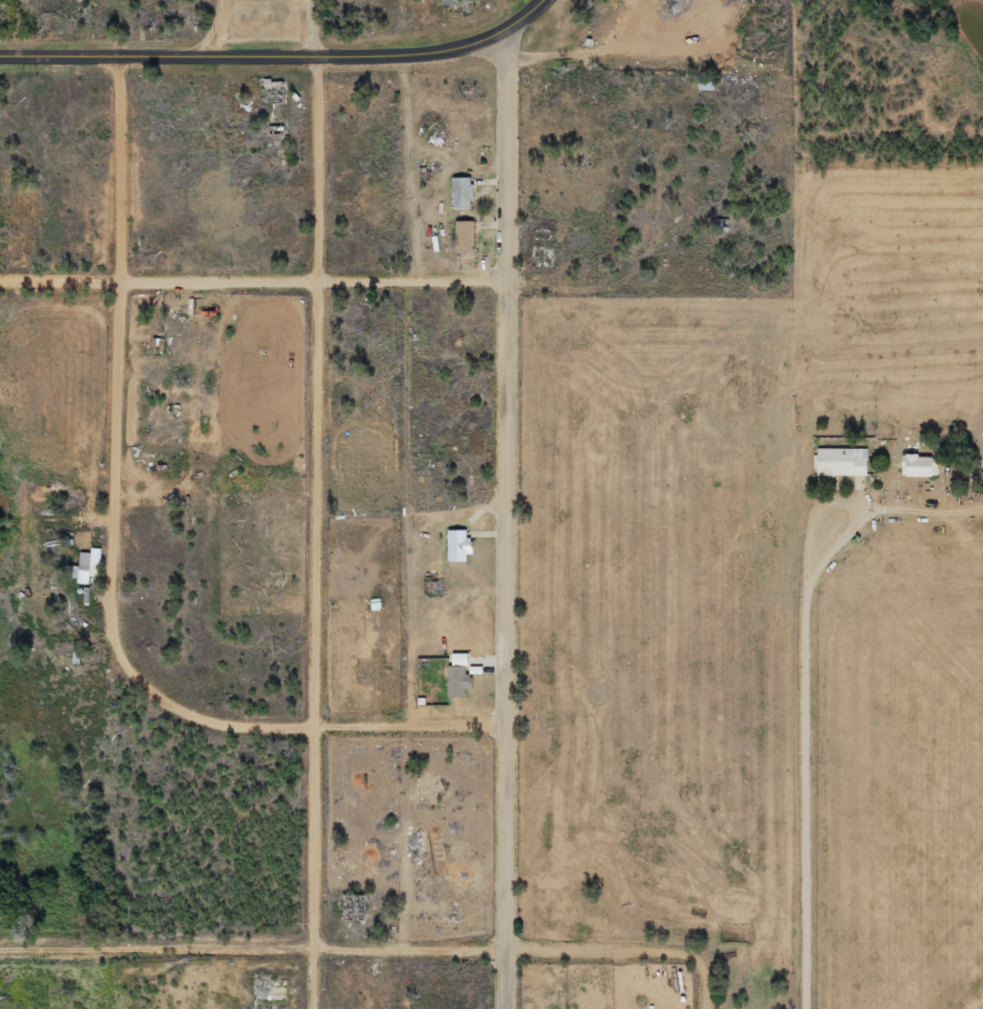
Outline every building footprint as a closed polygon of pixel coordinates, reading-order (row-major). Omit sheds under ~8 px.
[(473,210),(474,178),(454,178),(453,209),(473,210)] [(475,221),(456,222),(457,254),(476,253),(475,221)] [(939,478),(940,457),(904,456),(904,477),(939,478)] [(449,562),(468,563),(468,555),(473,555),(474,539),(467,539),(468,531),(449,531),(449,562)] [(102,549),(92,549),(92,553),(81,553),(80,568),(73,568),(73,583),(90,583),(90,577),(101,578),(102,549)] [(467,698),(467,690),(473,690),(473,675),(467,675),(467,667),(450,667),(449,697),(467,698)]
